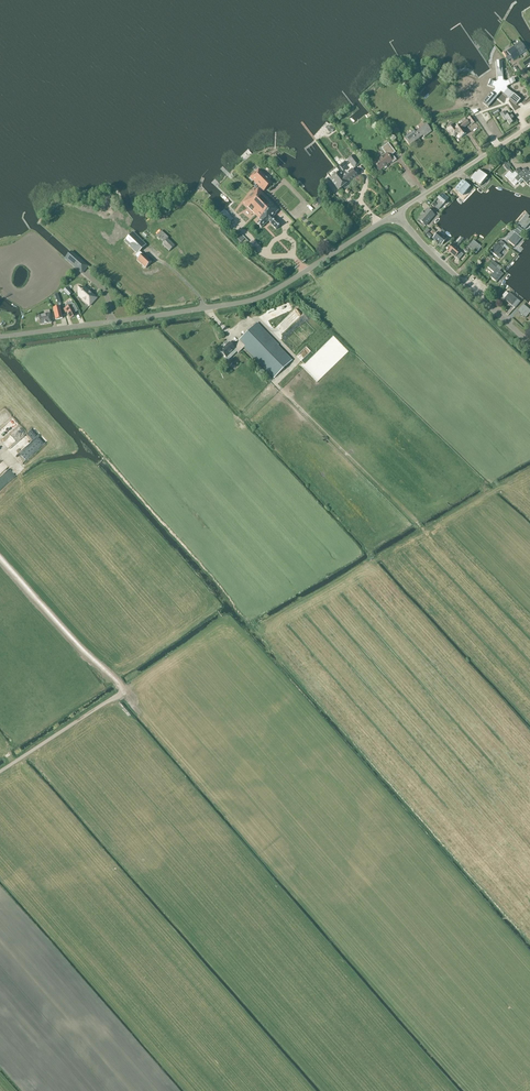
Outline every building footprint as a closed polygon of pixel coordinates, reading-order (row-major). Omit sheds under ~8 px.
[(520,42),(513,47),(519,56),(526,51),(520,42)] [(513,61),(519,56),(513,47),(507,52),(513,61)] [(503,62),(497,62),(497,84),(489,81),(487,85),(495,88),(483,101),(488,106),(500,93),(515,106),(519,101),(505,88),(514,85),(513,80),(503,84),(503,62)] [(476,100),(487,96),(485,90),(474,93),(476,100)] [(505,121),(507,120),(509,125),(515,122),(510,114),(507,116),(505,112),(500,114),(505,121)] [(459,125),(455,128),(452,125),(447,129),(452,136),(453,136),(455,136),(458,134),(461,138),(466,134),(462,129),(469,124),(466,120),(466,121),(464,119),(461,121),(462,123),(459,125)] [(424,137),(431,132),(426,125),(416,133),(417,135),(416,136),(418,139),(423,136),(424,137)] [(417,135),(416,133),(414,131),(408,135),(404,139),(409,146),(418,139),(416,136),(417,135)] [(392,155),(395,153),(388,143),(381,149),(386,154),(373,164),(379,171),(392,162),(393,163),(396,160),(392,155)] [(353,155),(347,160),(354,168),(360,164),(353,155)] [(426,186),(403,156),(400,158),(411,174),(409,176),(414,183),(418,180),(423,188),(426,186)] [(357,176),(352,170),(343,177),(337,168),(327,175),(339,190),(348,183),(347,182),(349,181),(350,181),(357,176)] [(520,184),(523,181),(521,179),(525,175),(523,173),(518,168),(515,171),(519,174),(518,175),(514,179),(520,184)] [(523,173),(525,175),(521,179),(526,184),(529,181),(527,179),(529,176),(529,174),(529,173),(524,168),(522,171),(524,172),(523,173)] [(256,172),(250,177),(263,191),(272,183),(259,169),(256,172)] [(479,171),(475,176),(474,175),(471,179),(480,186),(487,178),(479,171)] [(515,186),(518,183),(514,179),(518,175),(517,174),(515,172),(513,173),(512,172),(511,173),(509,171),(504,176),(511,183),(514,186),(515,186)] [(462,196),(469,187),(462,182),(456,190),(462,196)] [(262,190),(260,188),(259,189),(258,188),(249,197),(243,202),(248,208),(253,204),(258,209),(254,213),(260,220),(257,224),(261,228),(269,221),(271,224),(276,230),(280,226),(275,220),(274,220),(272,218),(276,214),(275,214),(279,210),(261,192),(262,190)] [(440,197),(439,196),(432,204),(433,205),(432,206),(434,208),(435,208),(438,210),(439,210),(446,202),(449,199),(443,194),(442,195),(441,195),(440,196),(440,197)] [(325,201),(320,196),(315,201),(319,206),(325,201)] [(233,220),(224,210),(220,215),(229,224),(233,220)] [(427,210),(418,221),(425,226),(434,216),(427,210)] [(525,230),(529,223),(529,220),(525,216),(518,224),(525,230)] [(521,232),(517,229),(514,233),(512,236),(510,239),(509,238),(507,241),(514,247),(521,238),(518,236),(521,232)] [(163,243),(162,244),(169,251),(175,246),(168,239),(169,238),(161,231),(156,237),(163,243)] [(143,248),(146,245),(133,233),(124,241),(137,254),(140,251),(140,252),(143,248)] [(438,233),(433,239),(441,246),(446,239),(438,233)] [(473,241),(468,247),(476,254),(481,248),(473,241)] [(504,249),(503,248),(506,245),(501,241),(498,244),(497,244),(490,252),(497,257),(504,249)] [(455,257),(459,260),(463,255),(460,252),(460,251),(452,244),(447,251),(455,258),(455,257)] [(84,264),(74,255),(71,252),(65,258),(68,261),(78,270),(84,264)] [(141,264),(145,268),(151,262),(142,254),(137,260),(141,264)] [(496,283),(503,275),(496,268),(498,266),(493,262),(488,268),(494,273),(490,277),(496,283)] [(70,285),(66,288),(72,293),(75,290),(70,285)] [(98,298),(86,288),(78,297),(90,307),(98,298)] [(512,306),(515,309),(520,302),(517,300),(516,299),(509,293),(504,299),(510,305),(512,306)] [(67,313),(70,319),(76,316),(75,313),(78,312),(74,304),(73,304),(71,301),(66,306),(67,308),(64,310),(65,313),(67,313)] [(518,311),(526,318),(529,313),(529,311),(523,305),(518,311)] [(49,311),(45,311),(46,315),(38,316),(40,325),(51,323),(49,314),(49,311)] [(229,343),(220,352),(226,358),(235,350),(238,353),(244,347),(274,378),(293,360),(256,323),(238,340),(239,342),(233,347),(229,343)]
